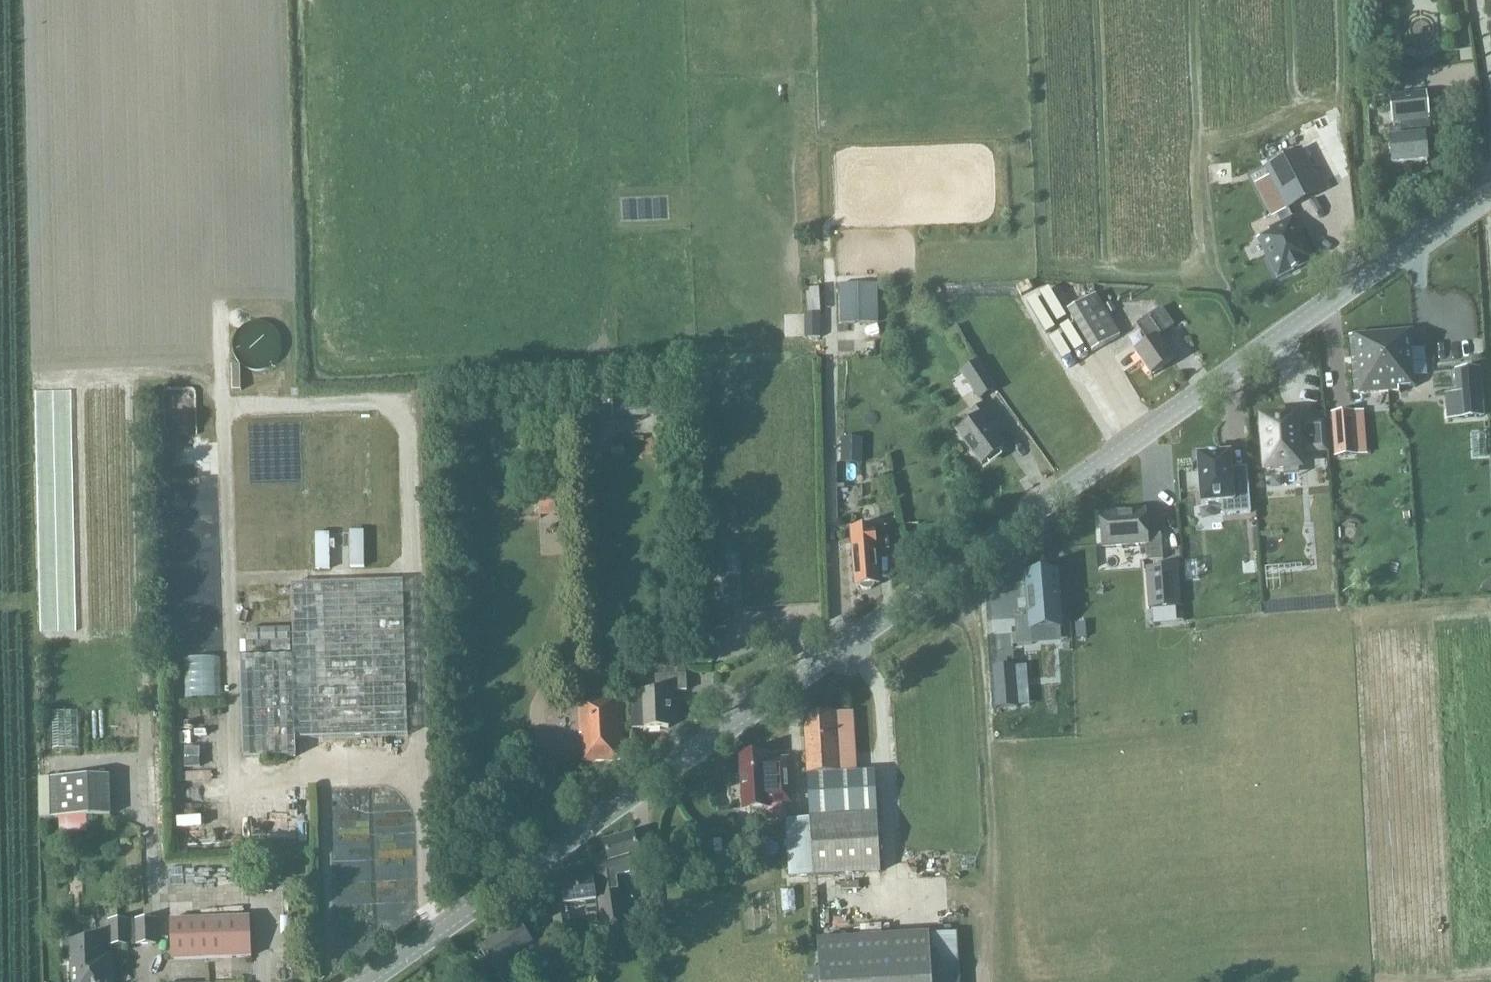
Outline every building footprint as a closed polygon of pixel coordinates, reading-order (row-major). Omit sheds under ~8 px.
[(1431,136),(1427,92),(1391,96),(1394,124),(1402,123),(1403,138),(1390,139),(1393,166),(1429,162),(1426,137),(1431,136)] [(1302,149),(1266,167),(1271,177),(1288,210),(1324,192),(1302,149)] [(1270,230),(1257,237),(1278,279),(1314,260),(1293,218),(1270,230)] [(824,278),(813,278),(814,301),(824,301),(824,278)] [(869,294),(842,294),(842,312),(869,312),(869,294)] [(1068,311),(1093,353),(1122,337),(1096,294),(1068,311)] [(827,303),(812,303),(811,323),(826,323),(827,303)] [(1175,325),(1162,308),(1137,325),(1149,342),(1135,352),(1152,376),(1175,361),(1158,337),(1175,325)] [(281,346),(281,341),(281,335),(279,330),(273,323),(270,320),(265,318),(257,317),(252,317),(248,318),(245,320),(240,323),(237,326),(234,331),(232,336),(232,341),(232,346),(234,351),(238,358),(245,363),(248,365),(254,366),(260,366),(265,365),(269,363),(273,360),(277,356),(279,351),(281,346)] [(1384,333),(1350,336),(1351,337),(1356,394),(1388,392),(1400,391),(1399,388),(1417,386),(1415,373),(1427,372),(1426,353),(1414,353),(1412,332),(1412,331),(1384,333)] [(962,373),(979,400),(997,389),(979,362),(962,373)] [(1480,369),(1456,371),(1458,394),(1460,419),(1484,417),(1480,369)] [(642,403),(642,399),(667,399),(667,383),(623,381),(623,402),(642,403)] [(1008,431),(987,403),(973,413),(977,418),(959,432),(983,465),(1005,448),(998,438),(1008,431)] [(1354,413),(1333,415),(1336,456),(1358,455),(1354,413)] [(1296,419),(1264,421),(1268,469),(1300,467),(1298,446),(1306,445),(1307,451),(1325,449),(1323,425),(1305,427),(1305,432),(1297,432),(1296,419)] [(1201,457),(1199,457),(1199,459),(1202,503),(1202,505),(1204,505),(1223,503),(1224,513),(1223,513),(1224,515),(1226,515),(1249,513),(1251,513),(1251,511),(1249,479),(1233,480),(1231,457),(1231,454),(1229,455),(1220,455),(1220,454),(1218,455),(1218,456),(1211,456),(1211,455),(1209,455),(1209,456),(1201,457)] [(561,476),(539,475),(540,516),(563,516),(561,476)] [(1148,544),(1149,561),(1164,560),(1162,534),(1147,535),(1146,511),(1101,515),(1104,547),(1148,544)] [(888,527),(852,530),(854,551),(857,585),(861,585),(862,588),(865,590),(868,590),(872,589),(875,587),(875,584),(880,584),(877,550),(890,549),(888,527)] [(717,600),(730,600),(728,576),(741,576),(740,555),(714,557),(717,600)] [(1178,566),(1147,569),(1150,609),(1181,607),(1178,566)] [(1029,617),(1015,618),(1017,646),(1033,645),(1032,629),(1062,626),(1058,571),(1027,573),(1029,617)] [(248,630),(248,658),(242,658),(246,759),(295,757),(295,740),(409,736),(404,582),(292,584),(293,629),(248,630)] [(660,667),(661,676),(656,677),(657,691),(631,693),(633,729),(646,729),(670,728),(669,716),(675,716),(675,692),(688,691),(687,666),(660,667)] [(623,698),(596,700),(595,700),(595,704),(580,705),(581,735),(583,734),(585,762),(625,760),(624,732),(623,698)] [(811,819),(787,820),(790,878),(881,872),(875,772),(839,774),(838,755),(837,734),(849,733),(848,713),(805,715),(810,796),(811,817),(811,819)] [(765,754),(743,755),(745,790),(746,812),(765,810),(766,820),(785,819),(784,806),(791,805),(789,783),(788,761),(766,762),(765,754)] [(111,776),(41,778),(42,818),(61,817),(62,833),(89,832),(88,817),(113,816),(111,776)] [(598,877),(599,883),(600,887),(599,888),(605,937),(631,934),(624,881),(637,878),(633,861),(642,859),(635,834),(605,843),(608,855),(592,860),(597,877),(598,877)] [(593,871),(561,875),(565,905),(586,902),(588,915),(599,914),(597,901),(593,871)] [(560,947),(575,945),(571,917),(555,920),(556,929),(560,947)] [(173,960),(252,957),(251,918),(171,920),(173,960)] [(110,947),(157,945),(156,919),(109,920),(110,947)] [(519,924),(481,950),(502,979),(520,966),(526,977),(561,951),(560,947),(556,929),(533,944),(519,924)] [(818,941),(820,981),(933,981),(930,934),(818,941)] [(72,962),(72,981),(112,981),(111,955),(106,955),(105,940),(65,941),(65,962),(72,962)]
